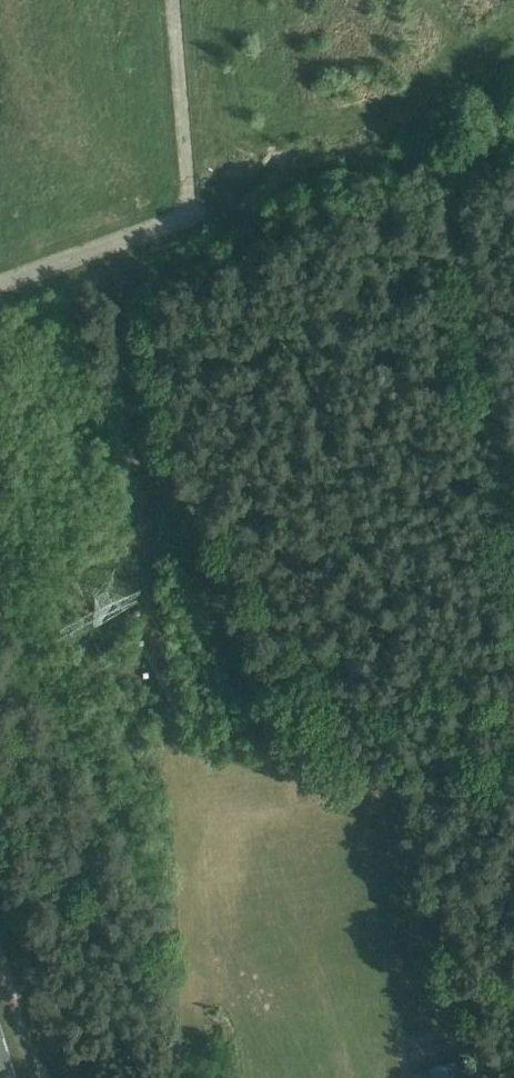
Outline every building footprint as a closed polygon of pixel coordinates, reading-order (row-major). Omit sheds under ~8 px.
[(467,1057),(430,1068),(433,1077),(473,1077),(467,1057)]
